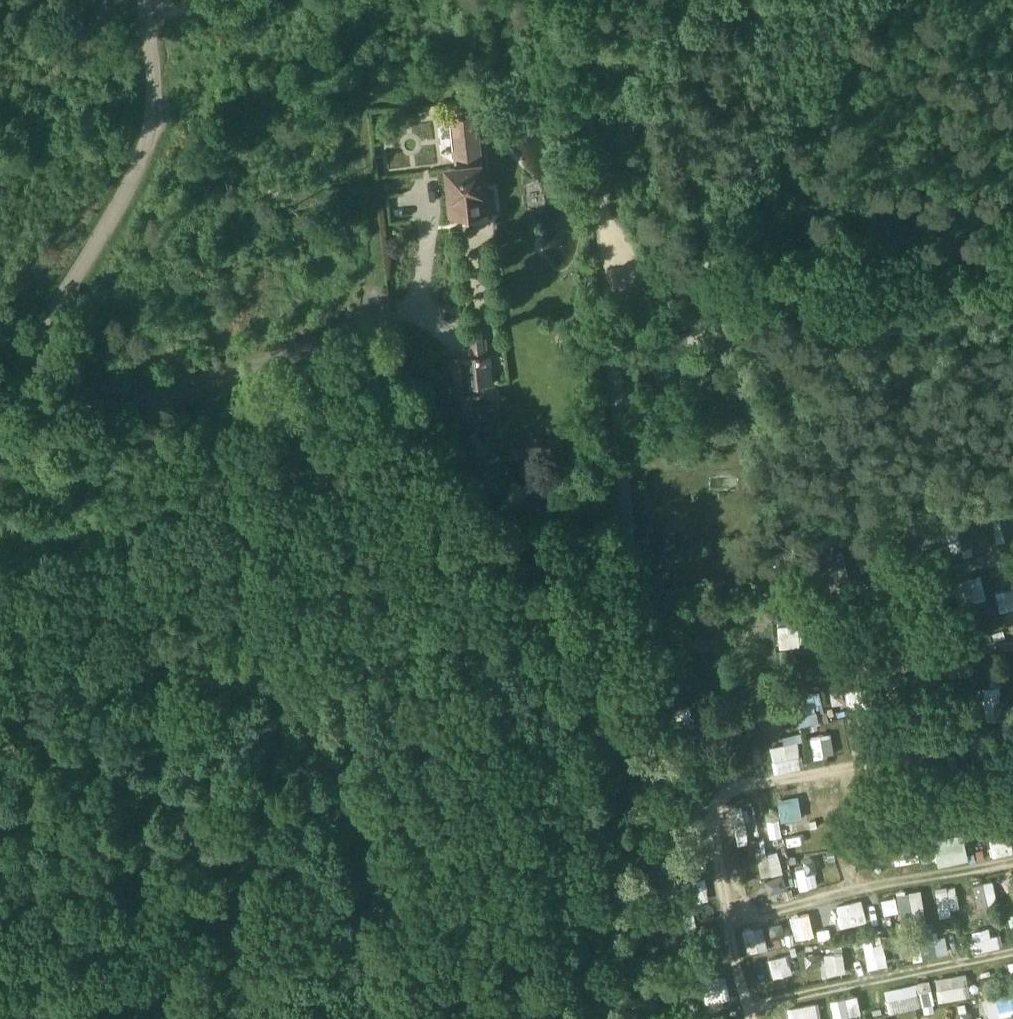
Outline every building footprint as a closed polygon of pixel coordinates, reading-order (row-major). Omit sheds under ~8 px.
[(472,115),(449,117),(454,164),(477,162),(472,115)] [(454,164),(444,166),(449,211),(482,207),(482,206),(480,189),(477,162),(454,164)] [(488,188),(480,189),(482,206),(490,205),(488,188)] [(477,323),(469,324),(471,346),(484,345),(483,337),(478,337),(477,323)] [(485,353),(473,354),(476,382),(488,380),(485,353)] [(473,404),(476,427),(496,424),(494,402),(473,404)] [(785,642),(804,640),(802,623),(783,625),(785,642)] [(794,694),(797,723),(822,720),(819,691),(794,694)] [(810,735),(814,755),(834,751),(830,731),(810,735)] [(798,732),(769,735),(773,768),(802,765),(798,732)] [(933,838),(939,864),(970,856),(963,830),(933,838)] [(988,835),(992,854),(1012,850),(1012,848),(1010,831),(988,835)] [(761,874),(783,869),(778,846),(756,851),(761,874)] [(794,867),(797,887),(815,885),(813,865),(794,867)] [(773,900),(793,892),(785,870),(764,878),(773,900)] [(973,884),(977,901),(996,896),(992,879),(973,884)] [(937,885),(938,906),(958,906),(957,884),(937,885)] [(897,890),(901,918),(926,914),(922,887),(897,890)] [(794,937),(815,933),(810,909),(790,913),(794,937)] [(765,925),(745,926),(746,948),(766,947),(765,925)] [(1002,944),(1000,931),(991,933),(989,925),(972,927),(975,948),(1002,944)] [(949,951),(946,931),(923,934),(925,953),(949,951)] [(888,962),(884,937),(863,941),(868,966),(888,962)] [(825,951),(829,972),(847,969),(843,948),(825,951)] [(768,957),(774,975),(793,969),(787,951),(768,957)] [(967,971),(936,975),(938,997),(970,994),(967,971)] [(705,979),(710,999),(730,994),(725,974),(705,979)] [(885,985),(888,1007),(934,1001),(932,986),(918,988),(918,981),(885,985)] [(835,1018),(851,1018),(849,1012),(862,1009),(858,991),(830,997),(835,1018)] [(791,1018),(822,1018),(818,999),(788,1004),(791,1018)]
